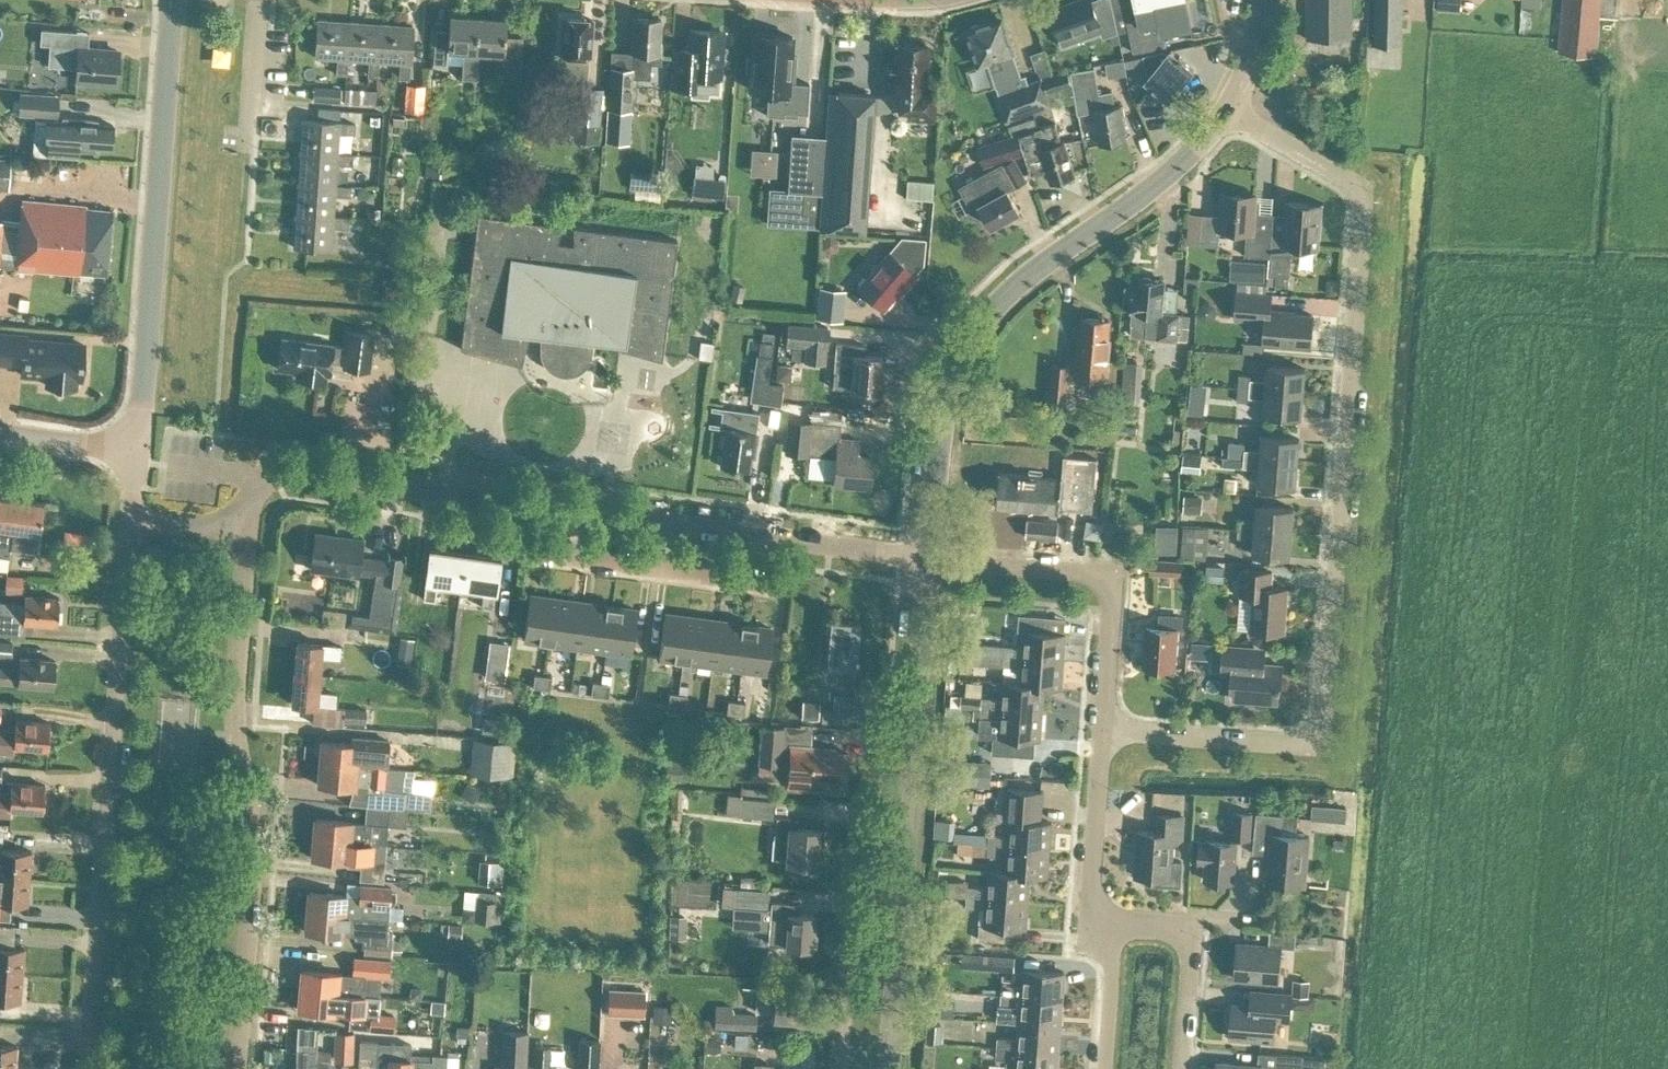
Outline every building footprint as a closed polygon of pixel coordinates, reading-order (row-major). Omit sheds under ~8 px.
[(1115,11),(1113,0),(1073,0),(1048,9),(1062,45),(1101,31),(1103,37),(1119,31),(1115,11)] [(1115,11),(1168,0),(1113,0),(1115,11)] [(1185,0),(1168,0),(1115,11),(1119,31),(1129,29),(1134,51),(1142,49),(1163,45),(1167,45),(1164,31),(1191,25),(1185,0)] [(1307,38),(1351,37),(1352,0),(1307,0),(1307,38)] [(1375,44),(1402,44),(1403,0),(1377,0),(1375,44)] [(1559,51),(1596,54),(1600,16),(1617,17),(1619,0),(1564,0),(1559,51)] [(477,16),(449,14),(448,32),(435,31),(433,63),(447,64),(447,63),(462,64),(461,78),(477,79),(479,52),(475,51),(477,16)] [(519,74),(521,37),(504,37),(505,18),(477,16),(475,51),(479,52),(496,53),(494,72),(519,74)] [(567,74),(587,75),(588,56),(589,56),(591,19),(563,17),(561,39),(559,41),(559,54),(555,53),(554,66),(567,67),(567,74)] [(659,41),(660,19),(633,17),(630,70),(611,69),(605,141),(629,143),(632,109),(635,76),(649,77),(650,63),(660,64),(661,43),(659,41)] [(1035,67),(1010,76),(1004,56),(1014,53),(1002,18),(967,30),(979,65),(988,61),(1008,120),(1050,104),(1042,78),(1050,75),(1042,49),(1031,53),(1035,67)] [(346,59),(349,21),(317,19),(315,56),(337,58),(336,73),(346,74),(347,59),(346,59)] [(380,23),(349,21),(346,59),(347,59),(368,60),(367,76),(372,76),(375,76),(377,76),(378,61),(380,23)] [(413,25),(380,23),(378,61),(399,62),(398,78),(408,79),(410,63),(413,25)] [(99,81),(116,82),(118,50),(104,49),(104,47),(88,46),(89,32),(40,28),(39,44),(50,44),(48,65),(76,67),(75,81),(99,83),(99,81)] [(718,92),(722,31),(690,29),(688,45),(673,44),(671,86),(691,88),(691,90),(718,92)] [(748,59),(748,71),(752,72),(751,86),(770,87),(769,116),(786,117),(786,112),(811,114),(812,84),(793,83),(796,37),(775,35),(774,35),(774,38),(754,37),(753,59),(748,59)] [(889,61),(888,74),(892,74),(891,87),(908,88),(907,117),(932,119),(934,85),(925,84),(927,46),(913,45),(912,42),(901,41),(899,44),(893,43),(892,61),(889,61)] [(1402,65),(1402,44),(1375,44),(1367,43),(1367,65),(1402,65)] [(1164,51),(1143,55),(1126,59),(1127,66),(1144,63),(1146,73),(1150,76),(1146,81),(1169,99),(1194,69),(1171,49),(1168,54),(1164,51)] [(1123,104),(1115,106),(1113,91),(1099,93),(1095,68),(1071,72),(1078,113),(1094,111),(1100,143),(1127,138),(1123,118),(1125,115),(1123,104)] [(1068,70),(1043,78),(1048,92),(1072,84),(1068,70)] [(366,89),(365,100),(373,100),(375,76),(372,76),(367,76),(366,89)] [(403,110),(422,112),(424,85),(405,83),(403,110)] [(1306,98),(1322,97),(1322,84),(1306,85),(1306,98)] [(599,123),(603,88),(575,85),(572,120),(574,121),(573,139),(596,142),(598,123),(599,123)] [(313,86),(311,101),(339,103),(341,88),(313,86)] [(365,100),(366,89),(344,87),(343,101),(365,103),(365,100)] [(819,215),(819,227),(863,230),(873,94),(828,91),(827,105),(824,149),(821,191),(819,215)] [(59,95),(20,92),(18,115),(57,117),(59,95)] [(97,120),(62,117),(62,121),(35,119),(33,153),(76,156),(77,149),(94,151),(95,147),(111,148),(113,124),(96,123),(97,120)] [(1026,131),(1037,128),(1034,118),(1010,126),(1013,135),(1018,134),(1026,131)] [(337,154),(338,132),(354,133),(355,123),(339,122),(301,119),(299,151),(337,154)] [(1051,181),(1075,174),(1064,140),(1061,141),(1057,126),(1043,131),(1047,145),(1040,147),(1051,181)] [(1018,134),(1013,135),(1013,136),(977,147),(982,167),(1024,154),(1018,134)] [(750,170),(776,171),(777,145),(750,144),(750,170)] [(299,151),(297,183),(335,185),(336,164),(352,165),(352,155),(337,154),(299,151)] [(980,177),(991,197),(979,204),(992,226),(1020,211),(1008,190),(1026,180),(1014,158),(980,177)] [(8,189),(10,160),(0,159),(0,188),(8,189)] [(447,177),(448,164),(433,163),(432,177),(447,177)] [(909,175),(907,189),(926,193),(929,178),(909,175)] [(695,176),(693,195),(721,198),(723,179),(695,176)] [(297,183),(295,214),(333,217),(333,216),(334,195),(350,196),(350,186),(335,185),(297,183)] [(819,215),(821,191),(767,188),(765,223),(786,224),(786,213),(819,215)] [(1222,192),(1220,216),(1202,215),(1199,244),(1219,246),(1221,230),(1247,232),(1245,255),(1269,257),(1273,213),(1255,212),(1257,195),(1222,192)] [(22,199),(20,219),(19,224),(15,268),(92,275),(92,273),(106,274),(112,210),(85,207),(85,205),(22,199)] [(1312,258),(1313,247),(1318,248),(1322,204),(1287,201),(1285,229),(1273,228),(1270,257),(1271,257),(1270,274),(1276,275),(1276,285),(1289,286),(1291,256),(1312,258)] [(380,208),(367,208),(366,220),(380,220),(380,208)] [(333,217),(295,214),(293,246),(330,249),(332,226),(348,227),(348,217),(333,216),(333,217)] [(573,374),(581,369),(578,349),(589,347),(589,350),(591,350),(591,341),(617,345),(617,348),(661,360),(677,240),(572,226),(572,244),(556,242),(561,225),(477,214),(459,348),(520,365),(529,333),(539,334),(539,350),(541,359),(546,367),(554,372),(563,375),(573,374)] [(2,222),(0,241),(0,267),(15,268),(19,224),(2,222)] [(900,237),(888,252),(888,251),(857,287),(882,309),(900,288),(903,290),(916,275),(913,273),(922,263),(924,239),(900,237)] [(391,251),(375,250),(374,264),(390,265),(391,251)] [(1248,265),(1247,280),(1264,281),(1265,266),(1248,265)] [(1198,277),(1185,276),(1183,291),(1197,292),(1198,277)] [(1189,340),(1191,314),(1160,312),(1163,280),(1139,278),(1137,291),(1133,291),(1131,310),(1132,310),(1131,323),(1147,324),(1146,336),(1189,340)] [(1336,295),(1337,279),(1327,279),(1326,295),(1336,295)] [(1237,282),(1236,291),(1235,319),(1265,321),(1263,344),(1311,347),(1313,314),(1286,312),(1286,310),(1270,309),(1271,294),(1265,294),(1266,284),(1237,282)] [(398,285),(385,284),(384,296),(398,297),(398,285)] [(815,318),(842,320),(845,289),(818,286),(815,318)] [(740,302),(743,294),(730,291),(728,298),(740,302)] [(1079,335),(1077,356),(1075,377),(1102,380),(1101,390),(1113,392),(1116,360),(1108,359),(1110,338),(1107,338),(1109,319),(1084,316),(1082,335),(1079,335)] [(410,324),(388,322),(387,339),(409,340),(410,324)] [(787,322),(785,344),(791,344),(790,359),(824,361),(826,347),(827,347),(829,326),(787,322)] [(330,361),(344,363),(343,366),(369,369),(373,334),(347,331),(345,348),(332,346),(332,345),(281,339),(278,367),(297,370),(296,378),(324,381),(326,372),(329,373),(330,361)] [(25,339),(25,335),(0,333),(0,362),(22,364),(21,374),(47,376),(46,385),(75,387),(75,378),(80,379),(83,344),(25,339)] [(761,342),(771,344),(772,335),(761,333),(759,342),(761,342)] [(699,340),(697,358),(710,359),(712,342),(699,340)] [(758,342),(756,355),(769,357),(771,344),(761,342),(759,342),(758,342)] [(850,372),(850,388),(878,391),(881,356),(864,354),(865,345),(835,343),(833,371),(850,372)] [(748,402),(778,406),(781,385),(765,383),(769,357),(756,355),(754,355),(748,402)] [(1121,399),(1136,400),(1139,361),(1123,360),(1123,363),(1120,363),(1118,391),(1122,391),(1121,399)] [(1070,364),(1054,363),(1051,396),(1067,397),(1070,364)] [(1239,373),(1238,387),(1303,392),(1305,368),(1267,365),(1266,380),(1250,379),(1251,374),(1239,373)] [(1302,416),(1303,392),(1238,387),(1237,400),(1248,401),(1249,397),(1264,398),(1263,413),(1302,416)] [(1190,413),(1204,414),(1205,403),(1191,402),(1190,413)] [(756,432),(755,432),(758,412),(721,407),(718,427),(725,428),(725,433),(724,433),(722,445),(723,445),(720,466),(747,469),(749,456),(753,456),(756,432)] [(810,408),(809,421),(806,453),(835,456),(833,481),(868,485),(870,456),(856,455),(857,438),(838,436),(841,411),(810,408)] [(1260,450),(1245,449),(1245,442),(1229,440),(1227,457),(1236,457),(1244,458),(1298,462),(1300,438),(1262,435),(1260,450)] [(1201,472),(1202,455),(1183,453),(1181,470),(1201,472)] [(1227,457),(1227,466),(1243,467),(1244,462),(1244,458),(1236,457),(1227,457)] [(1298,462),(1244,458),(1244,462),(1243,467),(1259,468),(1258,483),(1296,486),(1298,462)] [(1059,511),(1062,477),(999,471),(996,505),(1059,511)] [(1236,480),(1235,492),(1249,493),(1250,481),(1236,480)] [(1185,494),(1183,512),(1201,513),(1203,495),(1185,494)] [(10,549),(16,498),(0,496),(0,570),(7,570),(9,558),(10,549)] [(16,498),(10,549),(22,550),(24,537),(18,536),(19,530),(39,533),(43,502),(16,498)] [(1239,518),(1238,528),(1292,532),(1294,508),(1256,505),(1255,520),(1239,518)] [(1028,519),(1027,536),(1057,539),(1058,522),(1028,519)] [(1177,553),(1178,525),(1157,524),(1156,552),(1177,553)] [(1180,557),(1194,558),(1196,526),(1183,525),(1180,557)] [(1292,532),(1238,528),(1238,536),(1253,538),(1252,553),(1290,556),(1292,532)] [(64,530),(62,547),(89,550),(91,533),(64,530)] [(401,583),(399,583),(402,558),(385,556),(384,559),(358,556),(361,539),(316,532),(311,569),(356,575),(356,573),(369,574),(367,586),(373,587),(370,614),(346,611),(344,625),(395,632),(396,622),(401,583)] [(460,588),(464,552),(429,547),(424,583),(425,583),(423,598),(434,600),(436,584),(460,588)] [(500,557),(464,552),(460,588),(483,591),(481,606),(492,608),(494,592),(495,592),(500,557)] [(1181,575),(1182,559),(1150,558),(1149,573),(1181,575)] [(1224,581),(1225,566),(1206,565),(1205,580),(1224,581)] [(1285,632),(1288,588),(1271,587),(1272,571),(1241,569),(1240,594),(1237,628),(1251,629),(1285,632)] [(23,593),(24,575),(6,574),(5,592),(23,593)] [(527,638),(557,642),(563,597),(533,593),(527,638)] [(24,603),(0,601),(0,633),(22,635),(23,622),(56,625),(58,597),(24,595),(24,603)] [(557,642),(581,646),(587,600),(563,597),(557,642)] [(581,646),(609,650),(615,604),(587,600),(581,646)] [(633,653),(639,607),(615,604),(609,650),(633,653)] [(967,620),(976,620),(977,605),(967,605),(967,620)] [(661,657),(685,660),(691,614),(667,611),(661,657)] [(685,660),(713,664),(720,618),(691,614),(685,660)] [(1160,614),(1159,627),(1147,626),(1145,665),(1174,667),(1177,628),(1179,628),(1180,615),(1160,614)] [(1023,646),(1002,645),(963,642),(962,652),(979,653),(1001,655),(1064,660),(1066,633),(1046,631),(1047,617),(1020,615),(1019,630),(1024,630),(1023,646)] [(713,664),(742,668),(748,622),(720,618),(713,664)] [(829,619),(825,665),(855,667),(858,621),(829,619)] [(742,668),(765,671),(772,625),(748,622),(742,668)] [(411,653),(413,639),(399,637),(397,651),(411,653)] [(1187,654),(1214,655),(1215,641),(1188,639),(1187,654)] [(11,658),(12,641),(0,640),(0,657),(11,658)] [(339,645),(296,642),(293,672),(319,674),(320,657),(338,658),(339,645)] [(1281,687),(1282,665),(1265,663),(1266,648),(1224,645),(1222,671),(1232,672),(1232,684),(1242,685),(1241,699),(1269,701),(1270,687),(1281,687)] [(1001,655),(979,653),(979,664),(1004,666),(1003,681),(1020,682),(1020,683),(1045,685),(1045,686),(1062,687),(1064,660),(1001,655)] [(17,684),(51,687),(54,660),(19,657),(19,668),(0,666),(0,682),(17,683),(17,684)] [(319,674),(293,672),(291,703),(309,704),(334,706),(335,694),(317,692),(319,674)] [(534,673),(532,686),(541,687),(542,674),(534,673)] [(542,674),(541,687),(549,688),(551,675),(542,674)] [(592,681),(590,694),(599,695),(600,682),(592,681)] [(1002,698),(982,696),(951,693),(950,705),(1043,712),(1045,686),(1045,685),(1020,683),(1020,682),(1003,681),(1002,698)] [(584,692),(585,684),(571,682),(570,690),(584,692)] [(600,682),(599,695),(607,696),(609,684),(600,682)] [(669,692),(668,705),(676,706),(678,693),(669,692)] [(678,693),(676,706),(685,707),(687,694),(678,693)] [(783,718),(802,719),(804,694),(785,693),(783,718)] [(726,713),(734,714),(736,701),(728,700),(726,713)] [(736,701),(734,714),(742,715),(744,702),(736,701)] [(334,706),(309,704),(308,721),(339,724),(340,707),(334,706)] [(960,765),(964,721),(980,722),(980,717),(1000,719),(999,735),(994,735),(993,750),(1019,752),(1020,737),(1041,739),(1043,712),(950,705),(945,704),(939,776),(963,778),(963,772),(965,773),(966,765),(960,765)] [(342,725),(364,727),(365,708),(344,706),(342,725)] [(820,721),(850,722),(851,709),(821,707),(820,721)] [(497,733),(498,719),(482,718),(481,731),(497,733)] [(0,729),(0,751),(13,752),(13,747),(47,749),(49,722),(15,719),(14,730),(0,729)] [(757,763),(780,765),(784,726),(760,724),(757,763)] [(357,737),(356,743),(321,740),(319,762),(385,768),(388,740),(357,737)] [(469,772),(507,776),(510,740),(472,737),(469,772)] [(790,746),(789,763),(787,788),(808,790),(808,787),(824,789),(825,778),(845,780),(848,753),(834,752),(834,748),(810,746),(810,747),(790,746)] [(667,760),(666,779),(681,780),(682,761),(667,760)] [(405,770),(385,768),(319,762),(317,784),(355,787),(355,784),(368,785),(366,805),(389,807),(428,810),(429,797),(403,795),(405,770)] [(0,792),(0,815),(8,816),(8,809),(43,812),(45,784),(10,782),(10,793),(0,792)] [(671,788),(670,818),(681,818),(681,788),(671,788)] [(989,834),(988,844),(1050,849),(1052,822),(1040,821),(1043,790),(1008,788),(1005,819),(1010,820),(1009,835),(989,834)] [(772,817),(773,800),(740,797),(738,814),(772,817)] [(1335,817),(1336,804),(1312,803),(1312,816),(1335,817)] [(389,807),(366,805),(364,823),(351,822),(351,821),(314,818),(313,838),(386,843),(389,807)] [(1231,837),(1250,839),(1253,812),(1233,810),(1231,837)] [(1256,813),(1253,852),(1268,854),(1266,881),(1305,885),(1309,836),(1281,834),(1283,815),(1256,813)] [(1139,830),(1136,875),(1160,877),(1160,884),(1180,885),(1182,861),(1172,860),(1173,843),(1181,843),(1183,815),(1157,814),(1156,831),(1139,830)] [(773,857),(786,858),(786,862),(817,864),(820,829),(795,827),(796,818),(776,817),(773,857)] [(954,838),(955,820),(938,819),(936,837),(954,838)] [(485,829),(484,846),(501,847),(502,830),(485,829)] [(386,843),(313,838),(311,857),(348,860),(348,857),(361,858),(360,879),(382,881),(386,843)] [(1334,838),(1333,848),(1345,849),(1346,839),(1334,838)] [(1208,839),(1208,841),(1200,841),(1198,863),(1206,863),(1205,879),(1233,881),(1237,842),(1208,839)] [(1050,849),(988,844),(987,854),(1007,856),(1006,871),(1006,872),(1030,874),(1030,875),(1048,876),(1050,849)] [(29,877),(31,850),(0,848),(0,875),(29,877)] [(486,879),(501,881),(504,858),(489,856),(486,879)] [(1006,872),(1006,871),(989,870),(987,887),(968,885),(968,881),(950,880),(949,895),(967,896),(1029,900),(1030,875),(1030,874),(1006,872)] [(0,875),(0,902),(27,904),(29,877),(0,875)] [(742,884),(764,884),(765,875),(742,875),(742,884)] [(308,892),(306,911),(378,918),(378,917),(388,918),(390,886),(359,884),(358,896),(345,895),(308,892)] [(766,908),(766,907),(768,891),(735,888),(734,906),(757,907),(766,908)] [(950,914),(951,897),(939,896),(938,913),(950,914)] [(1029,900),(967,896),(966,906),(986,908),(985,924),(980,923),(979,939),(1005,941),(1007,926),(1027,927),(1029,900)] [(494,921),(495,900),(476,899),(475,920),(494,921)] [(811,947),(813,914),(788,912),(789,903),(771,902),(771,907),(766,907),(766,908),(757,907),(756,928),(769,929),(768,944),(811,947)] [(387,932),(388,918),(378,917),(378,918),(306,911),(305,931),(341,934),(341,933),(355,934),(355,937),(365,938),(364,952),(391,954),(392,932),(387,932)] [(669,914),(668,937),(686,938),(687,915),(669,914)] [(461,924),(447,923),(447,936),(461,936),(461,924)] [(1278,981),(1280,959),(1281,946),(1296,947),(1297,933),(1270,931),(1269,946),(1238,943),(1235,978),(1278,981)] [(22,974),(24,947),(0,946),(0,973),(22,974)] [(979,967),(1014,970),(1015,956),(980,953),(979,967)] [(301,970),(300,989),(378,996),(380,977),(387,978),(389,960),(354,957),(352,974),(301,970)] [(1002,984),(1001,994),(1063,999),(1065,972),(1023,969),(1022,985),(1002,984)] [(0,973),(0,1000),(20,1001),(22,974),(0,973)] [(421,987),(410,986),(409,997),(420,998),(421,987)] [(607,1014),(643,1015),(644,989),(608,988),(607,1014)] [(1233,1002),(1232,1006),(1230,1037),(1274,1041),(1276,1016),(1290,1017),(1291,1006),(1292,995),(1300,996),(1308,996),(1308,994),(1292,993),(1292,992),(1250,988),(1249,1003),(1233,1002)] [(377,1013),(378,996),(300,989),(298,1009),(335,1012),(335,1010),(350,1011),(369,1013),(377,1014),(377,1013)] [(773,1011),(772,1018),(805,1020),(807,994),(774,992),(774,998),(756,997),(755,1010),(773,1011)] [(1063,999),(1001,994),(1000,1004),(1020,1006),(1019,1022),(1061,1025),(1063,999)] [(1292,995),(1291,1006),(1317,1008),(1318,997),(1308,996),(1300,996),(1292,995)] [(929,1015),(958,1017),(959,1003),(930,1002),(929,1015)] [(670,1023),(671,1005),(653,1004),(651,1022),(670,1023)] [(755,1014),(730,1012),(731,1005),(715,1004),(713,1025),(754,1028),(755,1014)] [(348,1027),(368,1029),(369,1013),(350,1011),(348,1027)] [(369,1013),(368,1029),(393,1031),(394,1014),(377,1013),(377,1014),(369,1013)] [(944,1041),(945,1023),(928,1022),(926,1040),(944,1041)] [(1061,1025),(1019,1022),(1018,1038),(998,1037),(997,1047),(1059,1052),(1061,1025)] [(297,1025),(295,1068),(315,1068),(316,1051),(317,1027),(297,1025)] [(467,1025),(456,1025),(456,1035),(467,1036),(467,1025)] [(334,1030),(333,1059),(352,1060),(354,1031),(334,1030)] [(500,1066),(493,1065),(493,1068),(523,1068),(523,1067),(526,1068),(528,1032),(502,1031),(500,1066)] [(599,1039),(576,1038),(574,1068),(597,1068),(599,1039)] [(410,1054),(410,1043),(388,1042),(388,1046),(375,1046),(376,1041),(359,1040),(357,1068),(409,1068),(410,1054)] [(16,1045),(0,1044),(0,1068),(15,1068),(16,1045)] [(549,1046),(535,1045),(534,1068),(535,1068),(548,1068),(549,1046)] [(997,1047),(996,1057),(1016,1059),(1016,1068),(1058,1068),(1059,1052),(997,1047)] [(316,1051),(315,1068),(334,1068),(335,1059),(329,1059),(329,1051),(316,1051)] [(1281,1054),(1259,1052),(1258,1065),(1217,1062),(1217,1068),(1280,1068),(1281,1068),(1293,1068),(1295,1054),(1286,1054),(1281,1054)] [(410,1054),(409,1068),(446,1068),(447,1055),(432,1054),(432,1055),(410,1054)] [(459,1055),(447,1055),(446,1068),(458,1068),(459,1055)]
